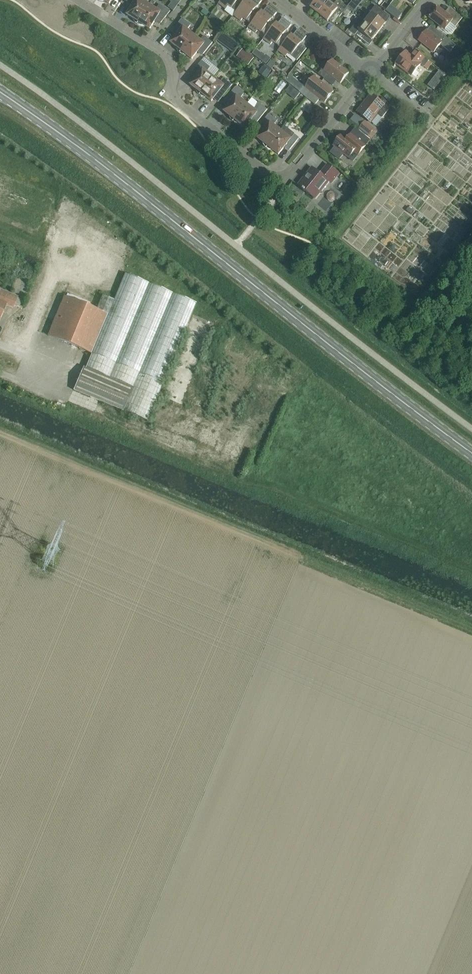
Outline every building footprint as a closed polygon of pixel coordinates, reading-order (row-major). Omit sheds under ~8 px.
[(133,20),(134,21),(136,23),(137,24),(149,5),(142,1),(142,0),(129,0),(126,5),(131,8),(127,15),(133,19),(133,20)] [(221,0),(218,3),(226,9),(228,6),(236,12),(245,0),(221,0)] [(236,12),(233,15),(241,21),(243,18),(251,24),(260,12),(256,8),(261,1),(260,0),(248,0),(245,0),(236,12)] [(319,14),(329,2),(326,0),(316,0),(310,8),(319,14)] [(329,2),(319,14),(328,21),(332,16),(337,20),(347,6),(339,0),(337,0),(333,5),(329,2)] [(156,10),(149,5),(137,24),(138,25),(140,25),(142,26),(144,26),(150,29),(154,22),(160,25),(170,11),(159,4),(156,10)] [(365,22),(378,32),(390,17),(375,5),(370,12),(372,13),(365,22)] [(398,20),(401,15),(396,11),(397,10),(390,5),(385,10),(398,20)] [(275,24),(270,20),(276,13),(268,6),(263,12),(261,11),(260,12),(251,24),(248,27),(255,33),(258,30),(265,36),(266,36),(275,24)] [(438,7),(429,18),(444,30),(450,23),(455,27),(462,18),(452,10),(447,15),(438,7)] [(266,36),(265,36),(263,39),(270,45),(273,41),(280,47),(281,48),(290,36),(285,32),(291,25),(283,18),(278,24),(276,22),(275,24),(266,36)] [(180,53),(193,35),(187,30),(190,25),(182,19),(173,30),(177,34),(170,43),(176,47),(176,48),(177,50),(178,51),(180,53)] [(378,32),(365,22),(362,26),(357,22),(350,31),(367,46),(378,32)] [(418,40),(434,53),(440,45),(450,52),(455,45),(431,26),(427,31),(426,30),(418,40)] [(330,33),(336,39),(340,35),(334,29),(330,33)] [(281,48),(280,47),(278,51),(285,56),(288,53),(297,61),(306,49),(300,44),(306,36),(297,30),(293,36),(291,34),(290,36),(281,48)] [(217,41),(223,45),(229,38),(222,33),(217,41)] [(184,55),(186,55),(191,59),(198,51),(203,54),(212,43),(204,36),(200,41),(193,35),(180,53),(181,53),(182,54),(184,55)] [(236,45),(231,52),(240,60),(246,53),(236,45)] [(456,47),(451,53),(458,59),(463,52),(456,47)] [(433,64),(416,50),(412,54),(409,55),(405,51),(396,63),(411,76),(420,64),(428,70),(433,64)] [(248,66),(254,58),(250,55),(244,63),(248,66)] [(264,56),(261,61),(266,65),(271,59),(266,55),(264,56)] [(318,74),(333,86),(337,80),(340,83),(348,73),(332,60),(324,70),(322,68),(318,74)] [(213,78),(206,72),(210,67),(202,61),(192,73),(197,76),(190,85),(195,89),(196,90),(197,92),(198,94),(199,95),(213,78)] [(258,72),(266,79),(271,72),(263,66),(258,72)] [(445,77),(441,73),(436,79),(441,82),(445,77)] [(285,80),(299,92),(303,86),(289,75),(285,80)] [(299,92),(315,105),(320,99),(323,101),(331,91),(314,77),(306,87),(304,85),(303,86),(299,92)] [(220,83),(213,78),(199,95),(200,96),(202,97),(204,97),(206,97),(211,102),(213,99),(218,103),(232,85),(223,78),(220,83)] [(279,94),(286,85),(281,81),(274,90),(279,94)] [(231,120),(233,122),(247,104),(240,99),(244,94),(235,87),(222,104),(227,107),(224,111),(229,116),(229,117),(230,118),(231,120)] [(371,95),(357,112),(370,122),(377,114),(382,118),(388,110),(383,106),(384,105),(371,95)] [(307,101),(302,107),(309,113),(314,107),(307,101)] [(253,109),(247,104),(233,122),(234,122),(235,123),(237,124),(239,124),(245,128),(250,122),(254,125),(267,109),(259,103),(253,109)] [(265,147),(266,148),(280,131),(273,125),(277,121),(269,114),(258,128),(262,132),(257,138),(262,142),(263,143),(264,145),(265,147)] [(378,132),(365,122),(360,128),(373,138),(378,132)] [(369,140),(357,130),(349,140),(342,134),(333,145),(335,147),(331,152),(339,159),(343,154),(353,161),(369,140)] [(266,148),(267,149),(269,150),(271,150),(273,151),(278,155),(283,149),(288,152),(299,138),(291,131),(287,136),(280,131),(266,148)] [(376,147),(371,153),(377,158),(382,152),(376,147)] [(305,191),(315,199),(329,181),(331,183),(339,174),(327,165),(320,174),(312,168),(300,182),(301,187),(303,189),(302,190),(304,191),(305,191)] [(292,179),(296,183),(302,175),(298,172),(292,179)] [(197,301),(125,269),(113,300),(102,295),(95,310),(106,314),(90,353),(84,367),(133,388),(123,411),(143,419),(192,315),(197,301)] [(28,300),(35,277),(31,275),(24,299),(28,300)] [(17,297),(0,290),(0,317),(5,304),(13,307),(17,297)] [(106,314),(95,310),(63,297),(48,335),(90,353),(106,314)] [(123,411),(133,388),(84,367),(82,367),(73,390),(123,411)]
